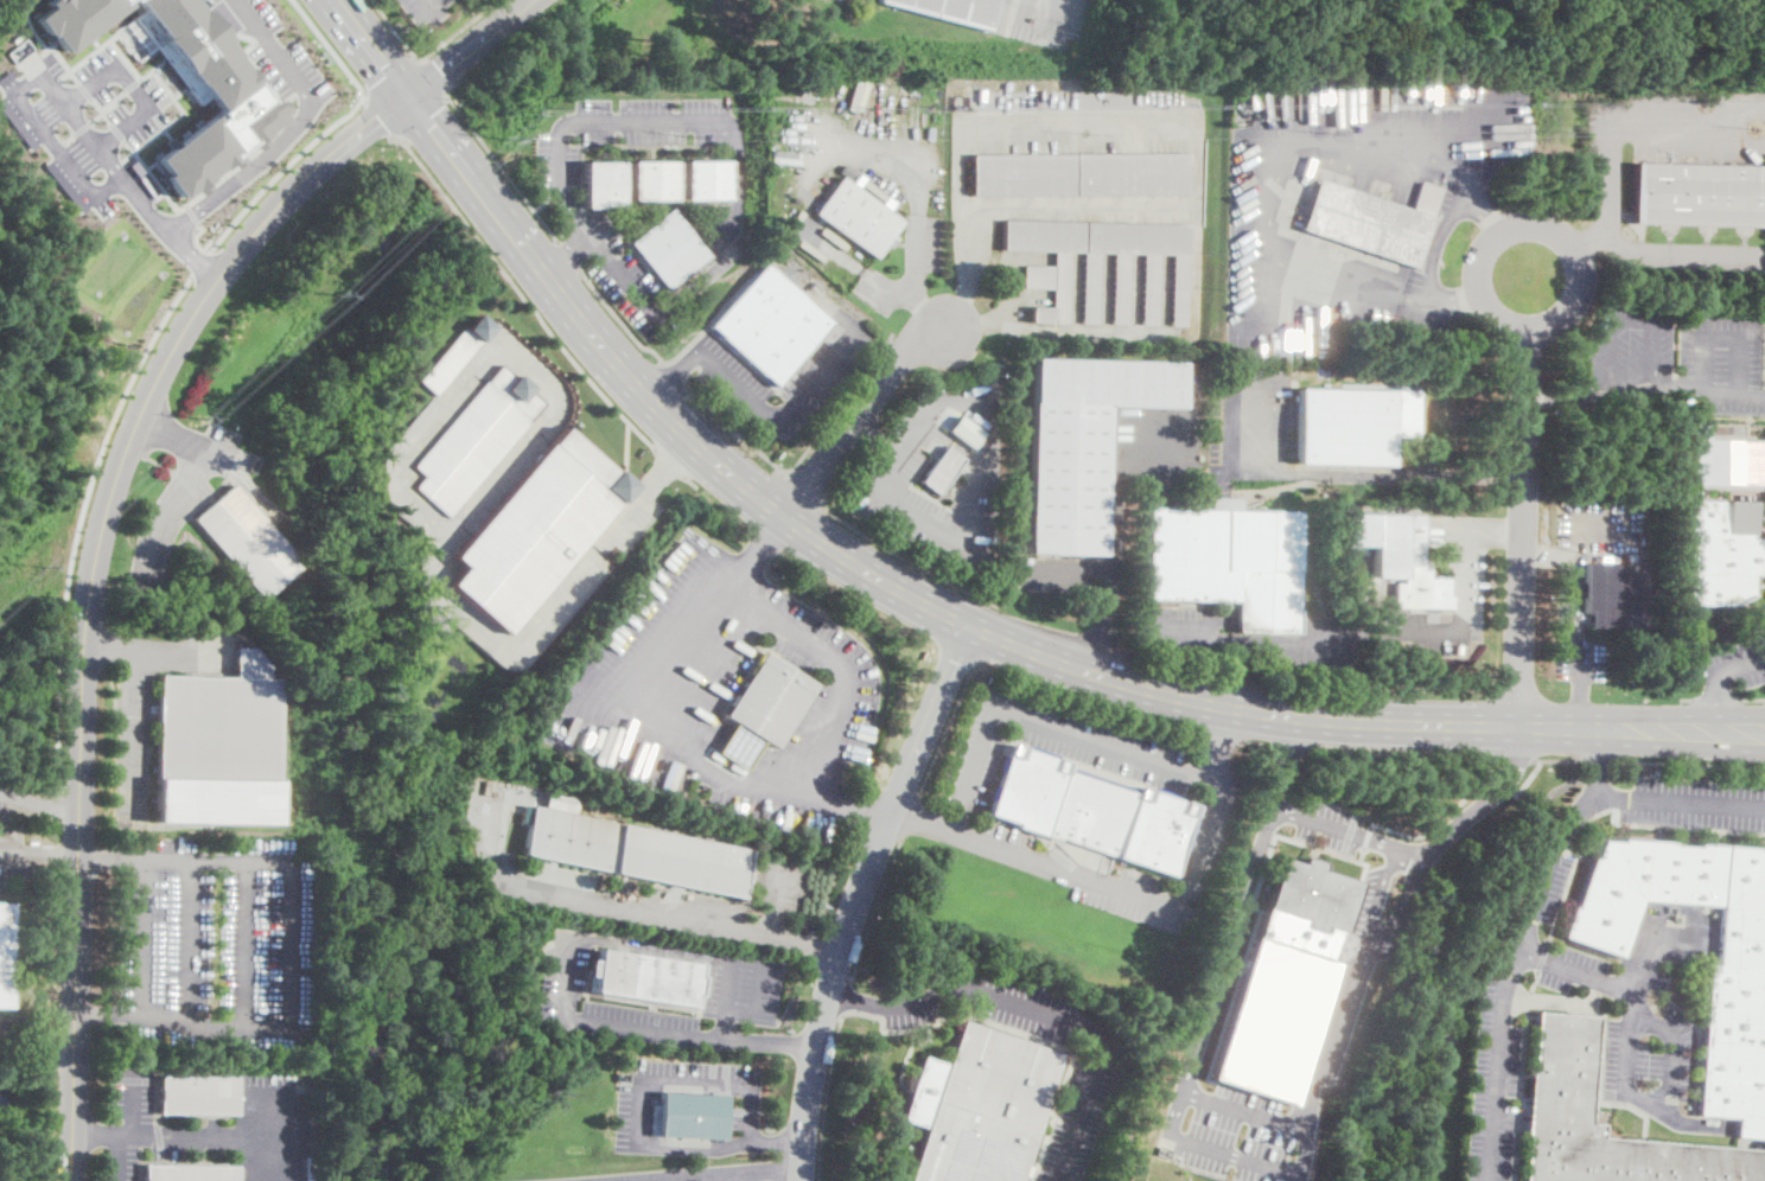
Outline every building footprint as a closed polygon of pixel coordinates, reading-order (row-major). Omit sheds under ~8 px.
[(50,40),(53,38),(65,52),(127,4),(124,0),(46,0),(43,2),(47,7),(33,18),(50,40)] [(164,38),(160,40),(197,85),(199,84),(218,109),(153,159),(164,173),(160,177),(178,198),(189,190),(192,193),(203,186),(200,183),(224,165),(227,168),(237,159),(232,154),(246,143),(251,149),(261,141),(259,136),(283,117),(279,113),(283,108),(274,97),(272,100),(267,94),(265,95),(256,85),(259,83),(203,8),(199,9),(192,0),(134,0),(164,38)] [(878,1),(878,0),(995,0),(987,30),(878,1)] [(1189,194),(973,197),(973,155),(1189,153),(1189,194)] [(733,197),(684,197),(686,158),(711,158),(733,158),(733,197)] [(624,159),(623,205),(585,205),(585,164),(585,159),(624,159)] [(678,198),(632,199),(631,159),(652,159),(678,159),(678,198)] [(1635,164),(1764,166),(1764,228),(1632,224),(1635,164)] [(878,257),(875,260),(815,215),(837,183),(826,174),(831,166),(845,175),(842,178),(903,222),(878,257)] [(1318,179),(1412,211),(1421,181),(1441,189),(1426,235),(1432,237),(1426,253),(1421,250),(1415,268),(1412,267),(1300,230),(1318,179)] [(683,279),(669,289),(630,241),(673,206),(712,255),(683,279)] [(1190,225),(1190,268),(1187,327),(1173,326),(1174,254),(1160,254),(1158,325),(1142,326),(1145,254),(1129,253),(1128,325),(1113,325),(1114,254),(1100,253),(1098,325),(1083,325),(1085,254),(1070,253),(1069,324),(1030,323),(1031,307),(1053,308),(1053,289),(1025,289),(1025,266),(1054,267),(1054,251),(1002,250),(1003,221),(1190,225)] [(834,323),(776,388),(709,327),(767,262),(834,323)] [(496,325),(438,394),(420,378),(465,325),(467,327),(480,312),(496,325)] [(1183,363),(1181,409),(1108,407),(1103,555),(1028,553),(1033,358),(1183,363)] [(502,363),(516,375),(520,371),(536,385),(533,389),(548,402),(450,516),(414,486),(425,474),(414,465),(502,363)] [(1419,390),(1417,438),(1390,438),(1390,466),(1296,465),(1298,417),(1298,389),(1419,390)] [(1708,439),(1764,440),(1764,485),(1690,484),(1693,423),(1708,423),(1708,439)] [(617,470),(619,467),(639,485),(622,504),(619,502),(505,632),(450,583),(465,566),(453,555),(566,426),(617,470)] [(956,472),(938,497),(919,483),(948,446),(966,459),(956,472)] [(302,562),(261,598),(193,517),(234,481),(302,562)] [(1241,498),(1241,510),(1300,511),(1299,634),(1237,633),(1237,601),(1148,600),(1151,509),(1210,510),(1211,497),(1241,498)] [(1753,537),(1764,538),(1764,576),(1753,575),(1753,594),(1734,605),(1689,604),(1691,499),(1754,500),(1753,537)] [(1425,547),(1421,547),(1421,567),(1429,567),(1429,579),(1434,579),(1434,576),(1448,577),(1447,595),(1452,595),(1451,609),(1395,608),(1395,583),(1403,583),(1403,580),(1374,579),(1375,547),(1345,545),(1346,513),(1422,515),(1422,517),(1426,517),(1425,547)] [(1644,554),(1644,630),(1591,628),(1591,613),(1585,613),(1585,563),(1625,564),(1626,554),(1644,554)] [(266,665),(266,678),(279,678),(276,781),(157,779),(158,722),(155,722),(155,696),(157,696),(158,676),(232,678),(232,649),(251,649),(266,665)] [(805,702),(776,749),(763,741),(744,771),(716,754),(735,723),(725,716),(764,653),(815,685),(805,702)] [(1066,771),(1138,794),(1140,787),(1197,806),(1178,866),(1173,876),(1060,840),(989,815),(1013,745),(1069,764),(1066,771)] [(579,797),(576,811),(546,805),(548,791),(579,797)] [(746,880),(743,899),(523,855),(533,806),(752,850),(746,880)] [(1757,851),(1764,852),(1764,1139),(1735,1137),(1738,1118),(1699,1115),(1709,965),(1718,965),(1722,907),(1642,901),(1623,958),(1563,937),(1573,908),(1575,909),(1593,858),(1595,860),(1602,841),(1621,843),(1623,840),(1674,843),(1674,847),(1699,848),(1699,844),(1757,849),(1757,851)] [(1281,858),(1300,866),(1302,861),(1305,858),(1320,864),(1321,867),(1320,872),(1357,885),(1343,932),(1337,931),(1324,926),(1321,931),(1318,933),(1305,928),(1302,926),(1304,920),(1266,908),(1281,858)] [(8,1008),(0,1008),(0,903),(9,904),(8,1008)] [(1266,908),(1209,1078),(1295,1105),(1340,964),(1327,959),(1337,931),(1324,926),(1321,931),(1318,933),(1305,928),(1302,926),(1304,920),(1266,908)] [(599,950),(701,964),(699,976),(702,977),(699,997),(697,997),(695,1008),(592,994),(594,977),(587,976),(590,960),(597,962),(599,950)] [(1602,1137),(1764,1151),(1764,1180),(1524,1180),(1528,1135),(1525,1134),(1531,1072),(1533,1072),(1537,1013),(1599,1017),(1592,1097),(1591,1123),(1604,1124),(1602,1137)] [(1022,1176),(1021,1180),(909,1180),(926,1129),(903,1121),(910,1100),(907,1099),(911,1089),(916,1075),(918,1077),(924,1056),(948,1065),(963,1021),(1063,1054),(1058,1072),(1026,1164),(1031,1166),(1027,1177),(1022,1176)] [(235,1077),(235,1116),(183,1115),(183,1112),(161,1112),(161,1075),(235,1077)] [(657,1091),(726,1093),(726,1110),(727,1111),(727,1122),(724,1122),(724,1138),(656,1136),(657,1091)] [(235,1167),(234,1180),(145,1180),(146,1166),(235,1167)]
